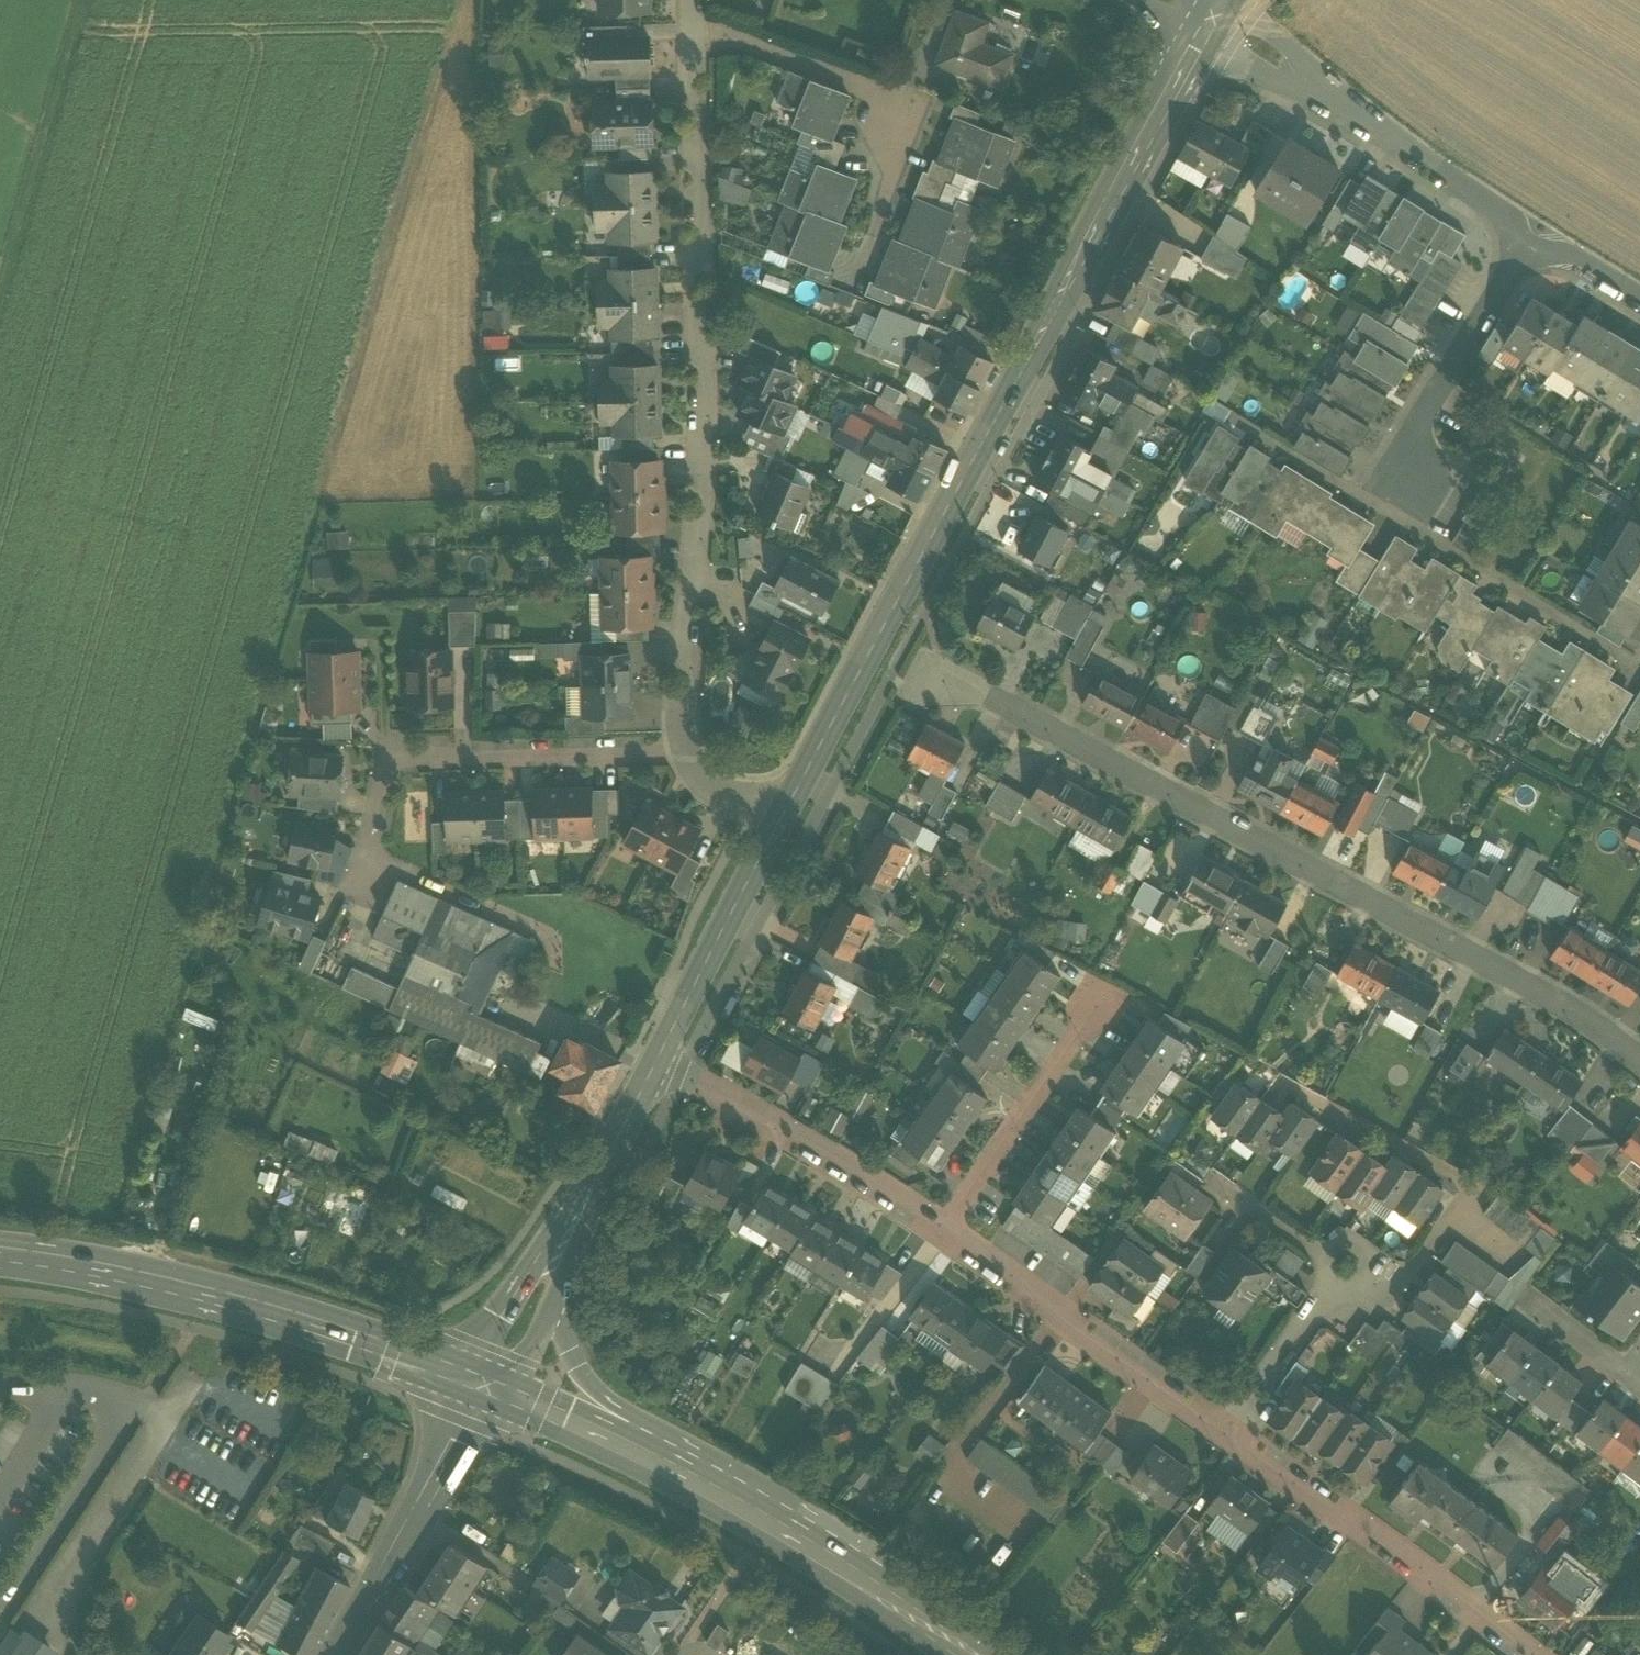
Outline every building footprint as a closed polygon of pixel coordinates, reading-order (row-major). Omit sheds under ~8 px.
[(601,14),(649,13),(649,0),(601,0),(601,14)] [(991,24),(956,12),(937,65),(1001,87),(1013,55),(984,45),(991,24)] [(589,40),(628,39),(627,26),(584,27),(584,42),(589,42),(589,40)] [(616,76),(650,75),(651,75),(651,39),(628,39),(589,40),(589,42),(589,56),(587,56),(587,61),(589,61),(589,76),(616,76)] [(800,144),(814,149),(819,137),(830,141),(831,139),(839,119),(840,119),(849,96),(791,73),(778,104),(799,112),(793,126),(805,131),(800,144)] [(617,89),(650,88),(650,75),(616,76),(616,89),(617,89)] [(617,102),(650,101),(650,88),(617,89),(617,102)] [(620,146),(652,146),(653,146),(652,101),(650,101),(617,102),(594,102),(595,147),(620,146)] [(957,118),(976,126),(980,113),(956,104),(950,118),(956,120),(957,118)] [(976,126),(957,118),(956,120),(947,141),(949,142),(941,162),(940,164),(958,171),(952,184),(975,193),(980,180),(996,186),(1001,172),(1003,173),(1015,141),(976,126)] [(1231,186),(1251,150),(1198,121),(1178,158),(1231,186)] [(814,149),(839,159),(845,145),(831,139),(830,141),(819,137),(814,149)] [(1308,224),(1340,171),(1288,140),(1262,182),(1261,182),(1255,192),(1308,224)] [(620,159),(649,159),(652,159),(652,146),(620,146),(620,159)] [(818,164),(835,171),(839,159),(814,149),(809,163),(817,166),(818,164)] [(616,172),(649,172),(649,159),(620,159),(616,159),(616,172)] [(952,184),(958,171),(940,164),(941,162),(934,160),(928,175),(948,183),(952,184)] [(787,204),(839,224),(848,202),(846,201),(855,179),(835,171),(818,164),(817,166),(812,178),(792,170),(780,201),(787,204)] [(752,200),(753,166),(721,166),(720,200),(752,200)] [(596,208),(654,207),(654,172),(649,172),(616,172),(610,172),(610,187),(596,187),(596,208)] [(943,196),(948,183),(928,175),(923,173),(918,186),(943,196)] [(1381,239),(1403,201),(1392,194),(1390,196),(1384,192),(1387,187),(1368,175),(1362,186),(1343,216),(1360,226),(1352,240),(1369,250),(1368,252),(1371,254),(1381,239)] [(1343,216),(1362,186),(1350,179),(1332,209),(1343,216)] [(938,207),(943,196),(918,186),(913,199),(918,201),(919,199),(938,207)] [(1424,209),(1405,198),(1403,201),(1381,239),(1397,249),(1388,262),(1405,272),(1404,274),(1408,277),(1420,256),(1440,224),(1439,223),(1428,216),(1427,218),(1421,215),(1424,209)] [(938,207),(919,199),(918,201),(910,221),(908,221),(899,243),(953,264),(958,267),(981,209),(958,200),(953,213),(938,207)] [(839,245),(846,227),(839,224),(787,204),(775,234),(776,235),(771,249),(810,264),(827,271),(828,270),(838,244),(839,245)] [(618,242),(651,242),(655,242),(654,207),(596,208),(596,229),(611,229),(611,243),(618,242)] [(1238,253),(1251,223),(1224,211),(1202,262),(1238,278),(1247,257),(1238,253)] [(1453,228),(1441,220),(1439,223),(1440,224),(1420,256),(1432,263),(1433,262),(1440,250),(1453,228)] [(1160,294),(1160,293),(1184,248),(1141,224),(1117,271),(1160,294)] [(1466,235),(1453,228),(1440,250),(1452,258),(1466,235)] [(940,295),(953,264),(899,243),(893,241),(884,263),(886,264),(878,285),(877,286),(894,293),(914,301),(920,287),(940,295)] [(618,256),(651,255),(651,242),(618,242),(618,256)] [(1463,264),(1440,250),(1433,262),(1456,275),(1463,264)] [(618,269),(651,268),(651,255),(618,256),(618,269)] [(1456,275),(1433,262),(1432,263),(1426,273),(1449,287),(1456,275)] [(827,271),(810,264),(805,277),(830,286),(835,273),(828,270),(827,271)] [(598,304),(656,303),(656,268),(651,268),(618,269),(612,269),(612,283),(598,284),(598,304)] [(1187,335),(1198,313),(1160,293),(1160,294),(1117,271),(1096,310),(1131,330),(1139,315),(1154,323),(1159,315),(1177,325),(1175,329),(1187,335)] [(1449,287),(1426,273),(1419,284),(1442,298),(1449,287)] [(865,295),(890,305),(894,293),(877,286),(878,285),(871,282),(865,295)] [(1442,298),(1419,284),(1412,295),(1435,309),(1442,298)] [(1435,309),(1412,295),(1405,307),(1428,320),(1435,309)] [(1526,357),(1554,312),(1531,298),(1512,330),(1504,343),(1505,344),(1526,357)] [(620,339),(653,338),(657,338),(656,303),(598,304),(598,326),(613,325),(613,339),(620,339)] [(878,319),(916,334),(921,322),(883,307),(878,319)] [(1428,320),(1405,307),(1398,318),(1421,332),(1428,320)] [(1555,364),(1578,326),(1554,312),(1526,357),(1550,372),(1555,364)] [(1418,348),(1419,346),(1415,343),(1392,329),(1365,313),(1351,337),(1365,346),(1356,360),(1390,381),(1396,384),(1408,365),(1405,363),(1415,346),(1418,348)] [(1578,326),(1555,364),(1579,379),(1608,330),(1584,315),(1578,326)] [(1421,332),(1398,318),(1392,329),(1415,343),(1421,332)] [(913,352),(981,389),(994,364),(961,346),(955,358),(921,339),(922,337),(916,334),(878,319),(869,341),(903,355),(906,349),(913,352)] [(1504,343),(1512,330),(1498,322),(1478,355),(1492,364),(1505,344),(1504,343)] [(1109,342),(1154,360),(1160,344),(1115,326),(1109,342)] [(1608,330),(1579,379),(1599,391),(1598,393),(1601,395),(1603,393),(1630,348),(1612,337),(1615,334),(1608,330)] [(752,357),(775,367),(781,353),(746,337),(739,352),(752,358),(752,357)] [(620,352),(653,352),(653,338),(620,339),(620,352)] [(967,415),(981,389),(913,352),(906,349),(903,355),(869,341),(864,350),(879,356),(906,366),(940,385),(934,397),(967,415)] [(1603,393),(1627,408),(1639,386),(1639,354),(1638,353),(1639,349),(1632,345),(1630,348),(1603,393)] [(1073,372),(1155,417),(1162,420),(1168,410),(1136,393),(1139,388),(1112,374),(1117,365),(1086,349),(1073,372)] [(620,366),(653,365),(653,352),(620,352),(620,366)] [(1382,395),(1390,381),(1356,360),(1345,353),(1334,372),(1339,375),(1332,387),(1372,411),(1378,414),(1387,398),(1382,395)] [(775,367),(752,357),(752,358),(740,383),(752,388),(783,402),(795,376),(775,367)] [(1150,363),(1143,380),(1166,390),(1173,372),(1150,363)] [(601,401),(659,400),(658,365),(653,365),(620,366),(614,366),(614,380),(600,380),(601,401)] [(1147,433),(1155,417),(1073,372),(1061,396),(1092,412),(1096,404),(1147,433)] [(1364,425),(1372,411),(1332,387),(1327,383),(1315,402),(1321,405),(1314,417),(1354,441),(1360,444),(1369,428),(1364,425)] [(1627,408),(1639,416),(1639,386),(1627,408)] [(783,402),(752,388),(739,415),(754,422),(782,434),(783,433),(792,437),(798,440),(810,414),(783,402)] [(873,411),(895,421),(902,407),(879,397),(873,410),(873,411)] [(622,436),(655,435),(659,435),(659,400),(601,401),(601,422),(616,422),(616,436),(622,436)] [(869,442),(934,476),(948,450),(894,422),(895,421),(873,411),(873,410),(867,407),(862,416),(853,411),(843,430),(869,442)] [(1345,455),(1354,441),(1314,417),(1308,413),(1297,432),(1303,435),(1295,448),(1341,475),(1351,458),(1345,455)] [(782,434),(754,422),(744,444),(770,456),(781,461),(792,437),(783,433),(782,434)] [(1224,493),(1249,453),(1234,444),(1238,438),(1220,427),(1186,482),(1201,491),(1203,489),(1220,500),(1224,493)] [(921,501),(934,476),(869,442),(843,430),(839,428),(833,441),(847,448),(841,461),(863,472),(869,459),(894,472),(888,483),(921,501)] [(625,449),(655,448),(655,435),(622,436),(623,449),(625,449)] [(1048,458),(1129,502),(1130,503),(1135,492),(1113,480),(1128,452),(1099,436),(1091,452),(1060,435),(1048,458)] [(1269,457),(1252,447),(1249,453),(1224,493),(1237,500),(1232,508),(1252,520),(1281,472),(1266,463),(1269,457)] [(625,462),(658,461),(658,448),(655,448),(625,449),(625,462)] [(781,461),(770,456),(764,468),(777,474),(777,473),(809,487),(814,476),(781,461)] [(1035,482),(1093,513),(1098,503),(1122,515),(1129,502),(1048,458),(1035,482)] [(615,497),(661,496),(661,461),(658,461),(625,462),(614,462),(615,497)] [(863,472),(841,461),(834,476),(856,487),(864,472),(863,472)] [(1329,494),(1284,467),(1281,472),(1252,520),(1276,534),(1287,516),(1289,514),(1291,515),(1310,527),(1308,531),(1334,547),(1330,553),(1347,564),(1348,564),(1358,548),(1372,525),(1327,498),(1329,494)] [(777,473),(777,474),(758,515),(799,533),(808,513),(799,509),(809,487),(777,473)] [(1508,500),(1483,486),(1476,497),(1501,512),(1508,500)] [(627,532),(660,531),(662,531),(661,496),(615,497),(615,532),(627,532)] [(1501,512),(1476,497),(1469,508),(1494,523),(1501,512)] [(1494,523),(1469,508),(1463,520),(1465,521),(1487,534),(1494,523)] [(1050,567),(1068,532),(1037,515),(1018,550),(1050,567)] [(1487,534),(1465,521),(1459,532),(1480,545),(1487,534)] [(1639,564),(1639,524),(1635,521),(1618,550),(1639,564)] [(328,531),(330,547),(349,546),(348,530),(328,531)] [(627,545),(660,544),(660,531),(627,532),(627,545)] [(1480,545),(1459,532),(1452,543),(1473,557),(1480,545)] [(738,537),(739,554),(754,554),(753,536),(738,537)] [(1380,562),(1363,590),(1427,628),(1435,615),(1460,574),(1432,557),(1422,575),(1407,566),(1418,548),(1396,536),(1380,562)] [(660,544),(627,545),(627,558),(649,557),(649,558),(660,558),(660,544)] [(1363,590),(1380,562),(1358,548),(1348,564),(1347,564),(1336,582),(1360,596),(1363,590)] [(1639,603),(1639,564),(1618,550),(1601,579),(1639,603)] [(824,614),(840,582),(791,556),(775,588),(774,589),(784,594),(824,614)] [(604,593),(650,592),(649,558),(649,557),(627,558),(603,558),(604,593)] [(1478,585),(1460,574),(1435,615),(1451,625),(1438,646),(1441,661),(1459,672),(1473,648),(1496,612),(1471,596),(1478,585)] [(1639,613),(1639,603),(1601,579),(1598,577),(1580,606),(1627,635),(1639,613)] [(777,606),(784,594),(774,589),(775,588),(763,582),(756,595),(777,606)] [(977,629),(1016,650),(1034,616),(1026,611),(1032,599),(1003,584),(996,596),(995,595),(977,629)] [(651,627),(650,592),(604,593),(591,594),(592,642),(603,642),(616,641),(616,628),(649,627),(651,627)] [(1066,600),(1051,593),(1039,619),(1074,635),(1065,655),(1084,664),(1108,612),(1069,593),(1066,600)] [(771,618),(777,606),(756,595),(755,594),(749,606),(771,618)] [(476,595),(449,595),(449,644),(476,644),(476,595)] [(1527,623),(1499,606),(1496,612),(1473,648),(1492,660),(1486,671),(1510,686),(1519,670),(1538,639),(1546,626),(1530,617),(1527,623)] [(1313,645),(1326,618),(1311,611),(1298,638),(1313,645)] [(810,640),(774,622),(762,647),(759,653),(794,671),(810,640)] [(649,627),(616,628),(616,641),(649,641),(649,627)] [(1563,654),(1538,639),(1519,670),(1537,682),(1525,701),(1546,713),(1549,708),(1584,650),(1570,641),(1563,654)] [(310,654),(336,653),(336,640),(310,641),(310,654)] [(584,655),(603,655),(603,642),(592,642),(564,642),(564,660),(584,660),(584,655)] [(794,671),(759,653),(762,647),(757,644),(754,650),(739,656),(730,674),(744,681),(746,676),(782,694),(794,671)] [(408,652),(409,708),(452,708),(451,651),(433,652),(430,649),(424,649),(421,652),(408,652)] [(1610,666),(1584,650),(1549,708),(1575,724),(1580,716),(1597,727),(1602,720),(1600,719),(1618,690),(1602,680),(1610,666)] [(336,653),(310,654),(311,683),(359,682),(359,653),(336,653)] [(584,686),(631,685),(630,654),(603,655),(584,655),(584,660),(584,686)] [(487,671),(486,706),(502,707),(503,671),(487,671)] [(1126,730),(1143,698),(1100,675),(1083,707),(1126,730)] [(782,694),(746,676),(744,681),(738,692),(774,710),(782,694)] [(359,682),(311,683),(312,712),(352,711),(360,710),(359,682)] [(605,716),(631,716),(631,685),(584,686),(585,717),(605,716)] [(1208,690),(1189,720),(1218,738),(1237,707),(1208,690)] [(1613,727),(1631,697),(1618,690),(1600,719),(1602,720),(1613,727)] [(1621,723),(1634,731),(1639,721),(1639,692),(1621,723)] [(1269,739),(1281,705),(1255,696),(1243,730),(1269,739)] [(1169,752),(1186,720),(1143,698),(1126,730),(1169,752)] [(352,724),(352,711),(312,712),(312,724),(326,724),(352,724)] [(566,735),(605,734),(605,716),(585,717),(565,717),(566,735)] [(352,724),(326,724),(326,739),(352,739),(352,724)] [(918,796),(933,804),(943,785),(947,779),(948,779),(966,745),(926,724),(908,758),(932,771),(918,796)] [(1280,812),(1297,781),(1285,774),(1293,758),(1274,748),(1273,750),(1263,745),(1256,759),(1254,758),(1237,790),(1280,812)] [(1308,761),(1331,768),(1336,753),(1313,746),(1308,761)] [(342,757),(294,754),(293,774),(288,777),(288,786),(292,790),(292,794),(340,797),(340,794),(345,789),(345,781),(340,776),(342,757)] [(1073,826),(1091,794),(1049,770),(1031,802),(1073,826)] [(999,813),(1014,789),(1000,781),(986,806),(999,813)] [(1280,812),(1323,835),(1340,803),(1297,781),(1280,812)] [(1380,792),(1354,781),(1335,827),(1353,835),(1357,826),(1370,831),(1375,821),(1408,834),(1422,802),(1383,786),(1380,792)] [(929,812),(942,820),(957,792),(943,785),(933,804),(929,812)] [(593,838),(592,789),(563,790),(564,839),(593,838)] [(1027,796),(1014,789),(999,813),(1013,821),(1027,796)] [(564,839),(563,790),(535,790),(536,839),(564,839)] [(505,840),(504,791),(476,792),(477,841),(505,840)] [(477,841),(476,792),(447,793),(448,842),(477,841)] [(1107,865),(1133,818),(1091,794),(1073,826),(1078,828),(1070,844),(1107,865)] [(652,858),(673,817),(646,803),(624,843),(652,858)] [(894,811),(885,827),(914,843),(931,852),(939,835),(894,811)] [(679,872),(700,831),(673,817),(652,858),(679,872)] [(329,870),(338,831),(298,822),(289,861),(329,870)] [(858,895),(891,912),(900,895),(889,890),(914,843),(885,827),(882,833),(879,832),(856,875),(866,880),(858,895)] [(1453,864),(1464,842),(1448,833),(1436,855),(1410,841),(1393,873),(1436,896),(1453,864)] [(1143,872),(1153,849),(1137,842),(1127,865),(1143,872)] [(1525,844),(1501,893),(1552,918),(1560,901),(1574,908),(1582,893),(1533,869),(1541,852),(1525,844)] [(1466,871),(1453,864),(1436,896),(1478,918),(1505,868),(1477,852),(1466,871)] [(1202,858),(1181,896),(1209,912),(1213,905),(1227,913),(1244,881),(1202,858)] [(513,933),(398,881),(372,938),(413,957),(398,989),(351,968),(342,989),(528,1073),(541,1043),(470,1011),(478,994),(484,997),(513,933)] [(1244,881),(1227,913),(1240,921),(1238,924),(1255,934),(1257,930),(1269,936),(1286,905),(1244,881)] [(320,899),(272,884),(260,925),(308,939),(320,899)] [(1148,916),(1165,924),(1178,898),(1161,889),(1148,916)] [(884,925),(891,912),(858,895),(852,906),(842,901),(819,944),(821,946),(851,961),(851,960),(873,919),(884,925)] [(1086,938),(1087,920),(1059,919),(1058,937),(1086,938)] [(1590,981),(1608,952),(1569,927),(1550,957),(1590,981)] [(311,970),(326,939),(313,933),(299,964),(311,970)] [(1272,936),(1261,967),(1275,972),(1287,941),(1272,936)] [(1026,952),(1048,967),(1057,954),(1034,941),(1026,952)] [(1379,999),(1397,968),(1355,945),(1337,976),(1379,999)] [(851,961),(821,946),(812,962),(839,976),(873,994),(882,976),(851,960),(851,961)] [(1026,952),(1023,950),(1006,973),(1044,999),(1060,975),(1048,967),(1026,952)] [(1639,988),(1639,971),(1608,952),(1590,981),(1629,1006),(1639,988)] [(1320,993),(1333,969),(1316,960),(1303,984),(1320,993)] [(839,976),(812,962),(808,971),(834,985),(839,976)] [(1421,1023),(1439,992),(1397,968),(1379,999),(1421,1023)] [(832,996),(837,987),(834,985),(808,971),(805,970),(782,1013),(814,1030),(832,996)] [(1044,999),(1006,973),(990,997),(1027,1023),(1044,999)] [(873,994),(839,976),(834,985),(837,987),(832,996),(872,1018),(881,1016),(888,1002),(873,994)] [(1027,1023),(990,997),(974,1021),(1011,1047),(1027,1023)] [(1158,1024),(1182,1041),(1192,1026),(1165,1012),(1158,1024)] [(1158,1024),(1150,1019),(1134,1043),(1171,1069),(1186,1078),(1202,1055),(1203,1056),(1206,1052),(1187,1039),(1185,1043),(1182,1041),(1158,1024)] [(1011,1047),(974,1021),(957,1045),(968,1053),(990,1068),(994,1071),(1011,1047)] [(1426,1022),(1412,1046),(1430,1057),(1445,1033),(1426,1022)] [(1523,1084),(1543,1055),(1504,1029),(1485,1059),(1523,1084)] [(800,1062),(801,1060),(759,1038),(753,1050),(735,1040),(723,1061),(742,1071),(743,1070),(784,1091),(794,1074),(800,1062)] [(595,1108),(619,1061),(587,1045),(586,1048),(568,1039),(554,1067),(570,1076),(563,1091),(595,1108)] [(1465,1078),(1483,1052),(1466,1041),(1448,1067),(1465,1078)] [(1171,1069),(1134,1043),(1118,1067),(1155,1092),(1171,1069)] [(392,1048),(383,1073),(408,1081),(417,1057),(392,1048)] [(949,1072),(975,1089),(982,1078),(961,1063),(942,1051),(935,1062),(949,1072)] [(961,1063),(982,1078),(990,1068),(968,1053),(961,1063)] [(1562,1109),(1581,1080),(1543,1055),(1523,1084),(1562,1109)] [(806,1065),(800,1062),(794,1074),(800,1077),(798,1081),(811,1088),(822,1066),(809,1059),(806,1065)] [(1155,1092),(1118,1067),(1101,1091),(1105,1093),(1128,1109),(1139,1116),(1155,1092)] [(933,1095),(970,1121),(986,1097),(975,1089),(949,1072),(933,1095)] [(1236,1135),(1262,1099),(1238,1083),(1213,1119),(1236,1135)] [(1105,1093),(1098,1104),(1121,1120),(1128,1109),(1105,1093)] [(917,1119),(953,1145),(970,1121),(933,1095),(917,1119)] [(1268,1139),(1285,1116),(1262,1099),(1236,1135),(1259,1152),(1268,1139)] [(1318,1120),(1294,1103),(1285,1116),(1268,1139),(1292,1156),(1318,1120)] [(1121,1120),(1098,1104),(1090,1115),(1113,1131),(1121,1120)] [(1570,1168),(1587,1181),(1618,1140),(1570,1104),(1552,1128),(1583,1152),(1570,1168)] [(834,1106),(823,1123),(839,1134),(850,1116),(834,1106)] [(1090,1115),(1079,1108),(1063,1131),(1100,1157),(1117,1133),(1113,1131),(1090,1115)] [(1636,1115),(1626,1128),(1634,1134),(1621,1149),(1639,1164),(1639,1118),(1636,1115)] [(921,1157),(937,1168),(953,1145),(917,1119),(909,1131),(900,1125),(892,1137),(900,1143),(921,1157)] [(1100,1157),(1063,1131),(1047,1155),(1084,1181),(1100,1157)] [(1336,1190),(1363,1152),(1339,1135),(1312,1173),(1336,1190)] [(332,1162),(337,1150),(305,1136),(300,1148),(332,1162)] [(921,1157),(900,1143),(892,1155),(913,1169),(921,1157)] [(724,1204),(742,1170),(706,1151),(688,1184),(724,1204)] [(1371,1192),(1387,1169),(1363,1152),(1336,1190),(1360,1207),(1371,1192)] [(1084,1181),(1047,1155),(1030,1179),(1068,1204),(1084,1181)] [(1394,1209),(1420,1173),(1396,1156),(1387,1169),(1371,1192),(1394,1209)] [(1418,1225),(1443,1189),(1420,1173),(1394,1209),(1418,1225)] [(1186,1236),(1209,1203),(1170,1176),(1147,1209),(1186,1236)] [(668,1209),(682,1184),(669,1177),(656,1202),(668,1209)] [(1068,1204),(1030,1179),(1014,1203),(1017,1205),(1028,1212),(1039,1220),(1050,1228),(1051,1228),(1068,1204)] [(768,1238),(791,1199),(766,1184),(752,1208),(746,1219),(747,1220),(739,1232),(763,1246),(768,1238)] [(353,1228),(363,1197),(339,1189),(329,1220),(353,1228)] [(1494,1222),(1510,1202),(1500,1193),(1483,1214),(1494,1222)] [(816,1213),(791,1199),(768,1238),(793,1253),(813,1218),(816,1213)] [(746,1219),(752,1208),(741,1201),(726,1226),(739,1233),(739,1232),(747,1220),(746,1219)] [(1504,1231),(1520,1210),(1510,1202),(1494,1222),(1504,1231)] [(1013,1234),(1028,1212),(1017,1205),(1002,1227),(1013,1234)] [(1514,1239),(1531,1218),(1520,1210),(1504,1231),(1514,1239)] [(1024,1242),(1039,1220),(1028,1212),(1013,1234),(1024,1242)] [(838,1232),(813,1218),(793,1253),(784,1268),(808,1282),(838,1232)] [(1525,1247),(1541,1226),(1531,1218),(1514,1239),(1525,1247)] [(1035,1249),(1050,1228),(1039,1220),(1024,1242),(1035,1249)] [(1542,1261),(1556,1239),(1541,1226),(1525,1247),(1542,1261)] [(1046,1257),(1061,1235),(1051,1228),(1050,1228),(1035,1249),(1046,1257)] [(862,1247),(838,1232),(808,1282),(833,1297),(839,1286),(862,1247)] [(1057,1264),(1072,1243),(1061,1235),(1046,1257),(1057,1264)] [(1148,1259),(1123,1241),(1107,1264),(1147,1293),(1162,1271),(1163,1270),(1148,1259)] [(1451,1270),(1467,1249),(1456,1241),(1441,1262),(1448,1268),(1451,1270)] [(1612,1264),(1620,1270),(1629,1260),(1606,1242),(1592,1259),(1607,1271),(1612,1264)] [(1068,1272),(1083,1250),(1072,1243),(1057,1264),(1068,1272)] [(1197,1278),(1215,1253),(1203,1245),(1186,1270),(1197,1278)] [(888,1262),(862,1247),(839,1286),(865,1301),(870,1293),(887,1264),(888,1262)] [(1298,1306),(1308,1293),(1251,1252),(1248,1257),(1235,1248),(1203,1293),(1222,1306),(1221,1308),(1235,1319),(1236,1317),(1239,1318),(1260,1290),(1279,1304),(1284,1296),(1298,1306)] [(1156,1249),(1148,1259),(1163,1270),(1162,1271),(1171,1277),(1179,1265),(1156,1249)] [(1462,1278),(1477,1256),(1467,1249),(1451,1270),(1462,1278)] [(1079,1279),(1094,1258),(1083,1250),(1068,1272),(1079,1279)] [(1473,1285),(1488,1264),(1477,1256),(1462,1278),(1473,1285)] [(903,1274),(887,1264),(870,1293),(882,1300),(903,1274)] [(1147,1293),(1107,1264),(1090,1287),(1116,1305),(1131,1315),(1131,1314),(1147,1293)] [(1484,1293),(1499,1272),(1488,1264),(1473,1285),(1477,1288),(1484,1293)] [(1584,1290),(1573,1304),(1591,1318),(1593,1316),(1623,1340),(1639,1318),(1639,1286),(1620,1270),(1612,1264),(1607,1271),(1603,1276),(1610,1281),(1596,1299),(1584,1290)] [(1451,1270),(1448,1268),(1441,1279),(1469,1299),(1477,1288),(1473,1285),(1462,1278),(1451,1270)] [(1494,1300),(1510,1279),(1499,1272),(1484,1293),(1494,1300)] [(1418,1295),(1454,1320),(1469,1299),(1441,1279),(1433,1273),(1418,1295)] [(950,1347),(975,1312),(974,1312),(973,1313),(934,1285),(910,1317),(950,1345),(949,1346),(950,1347)] [(1410,1321),(1439,1342),(1439,1341),(1454,1320),(1418,1295),(1403,1316),(1410,1321)] [(1131,1315),(1116,1305),(1108,1316),(1131,1333),(1140,1320),(1131,1314),(1131,1315)] [(1007,1335),(975,1312),(950,1347),(942,1358),(958,1369),(966,1358),(981,1369),(980,1371),(982,1372),(990,1361),(1008,1336),(1007,1335)] [(1400,1347),(1408,1336),(1402,1332),(1385,1320),(1377,1330),(1389,1339),(1400,1347)] [(1435,1355),(1443,1343),(1439,1341),(1439,1342),(1410,1321),(1402,1332),(1408,1336),(1435,1355)] [(1381,1349),(1389,1339),(1377,1330),(1366,1322),(1358,1333),(1381,1349)] [(1486,1366),(1513,1331),(1502,1323),(1476,1358),(1486,1366)] [(904,1344),(882,1326),(863,1351),(885,1368),(904,1344)] [(1509,1384),(1536,1348),(1513,1330),(1513,1331),(1486,1366),(1485,1366),(1509,1384)] [(1008,1336),(990,1361),(1006,1372),(1026,1345),(1009,1333),(1007,1335),(1008,1336)] [(1373,1360),(1381,1349),(1358,1333),(1350,1343),(1373,1360)] [(1532,1401),(1559,1365),(1536,1348),(1509,1384),(1532,1401)] [(711,1375),(720,1356),(707,1350),(698,1369),(711,1375)] [(747,1375),(755,1360),(739,1353),(732,1367),(747,1375)] [(1298,1382),(1300,1383),(1309,1370),(1297,1361),(1275,1392),(1286,1400),(1298,1382)] [(804,1403),(822,1375),(802,1363),(785,1391),(804,1403)] [(1571,1398),(1582,1383),(1559,1365),(1532,1401),(1555,1419),(1571,1398)] [(1060,1430),(1086,1449),(1098,1432),(1112,1414),(1068,1381),(1065,1385),(1042,1369),(1020,1399),(1061,1429),(1060,1430)] [(837,1384),(822,1375),(804,1403),(795,1418),(806,1424),(837,1384)] [(1293,1437),(1321,1398),(1300,1383),(1298,1382),(1286,1400),(1271,1421),(1293,1437)] [(1319,1449),(1344,1414),(1321,1398),(1293,1437),(1316,1453),(1319,1449)] [(1565,1427),(1581,1406),(1571,1398),(1555,1419),(1565,1427)] [(1599,1452),(1626,1416),(1603,1399),(1592,1414),(1576,1435),(1599,1452)] [(1576,1435),(1592,1414),(1581,1406),(1565,1427),(1576,1435)] [(1341,1465),(1369,1425),(1347,1410),(1344,1414),(1319,1449),(1341,1465)] [(1639,1446),(1639,1427),(1626,1416),(1599,1452),(1622,1470),(1639,1446)] [(1380,1458),(1392,1442),(1391,1441),(1369,1425),(1341,1465),(1364,1481),(1380,1458)] [(1573,1507),(1589,1485),(1508,1425),(1491,1447),(1573,1507)] [(1392,1442),(1380,1458),(1391,1466),(1410,1439),(1398,1430),(1391,1441),(1392,1442)] [(929,1432),(914,1451),(928,1461),(943,1442),(929,1432)] [(1119,1447),(1098,1432),(1086,1449),(1083,1453),(1104,1468),(1119,1447)] [(979,1439),(966,1458),(1047,1513),(1060,1493),(979,1439)] [(1194,1473),(1154,1445),(1131,1478),(1170,1506),(1194,1473)] [(1622,1470),(1615,1479),(1638,1496),(1639,1494),(1639,1493),(1639,1446),(1622,1470)] [(1129,1455),(1119,1447),(1104,1468),(1114,1475),(1129,1455)] [(1464,1495),(1419,1462),(1389,1502),(1417,1523),(1423,1514),(1440,1527),(1464,1495)] [(356,1537),(375,1498),(334,1476),(309,1512),(356,1537)] [(1255,1525),(1270,1504),(1231,1476),(1206,1510),(1219,1519),(1222,1515),(1249,1534),(1255,1525)] [(1519,1536),(1464,1495),(1440,1527),(1495,1568),(1519,1536)] [(1281,1511),(1270,1504),(1255,1525),(1265,1532),(1281,1511)] [(1176,1551),(1199,1521),(1185,1510),(1162,1540),(1176,1551)] [(1554,1557),(1559,1551),(1575,1530),(1558,1516),(1536,1544),(1553,1557),(1554,1557)] [(290,1539),(324,1557),(332,1542),(300,1525),(290,1539)] [(1308,1543),(1286,1527),(1258,1568),(1272,1577),(1277,1569),(1300,1585),(1322,1554),(1307,1544),(1308,1543)] [(436,1568),(470,1590),(486,1566),(452,1544),(436,1568)] [(298,1559),(282,1550),(234,1622),(250,1631),(274,1595),(298,1559)] [(1599,1583),(1559,1551),(1554,1557),(1553,1557),(1520,1600),(1555,1627),(1574,1602),(1580,1607),(1599,1583)] [(550,1554),(521,1603),(550,1619),(578,1570),(550,1554)] [(301,1593),(294,1605),(329,1624),(350,1586),(314,1567),(307,1580),(302,1578),(296,1590),(301,1593)] [(470,1590),(436,1568),(420,1593),(454,1615),(470,1590)] [(613,1627),(650,1653),(670,1623),(672,1624),(676,1623),(681,1618),(680,1613),(678,1612),(681,1608),(667,1598),(669,1596),(667,1591),(660,1585),(654,1586),(653,1588),(631,1573),(620,1588),(622,1601),(629,1605),(613,1627)] [(449,1617),(405,1588),(394,1603),(429,1627),(434,1619),(443,1626),(449,1617)] [(274,1595),(250,1631),(296,1654),(313,1654),(329,1624),(294,1605),(274,1595)] [(381,1624),(418,1649),(413,1654),(439,1654),(420,1642),(430,1627),(429,1627),(394,1603),(381,1624)] [(1379,1640),(1399,1616),(1388,1608),(1369,1632),(1379,1640)] [(228,1635),(195,1613),(168,1654),(215,1654),(228,1635)] [(1399,1616),(1379,1640),(1368,1654),(1435,1654),(1401,1628),(1406,1621),(1399,1616)] [(418,1649),(381,1624),(360,1654),(413,1654),(418,1649)] [(718,1624),(706,1642),(717,1650),(729,1631),(718,1624)] [(578,1634),(563,1654),(607,1654),(578,1634)] [(20,1635),(7,1654),(52,1654),(20,1635)]
